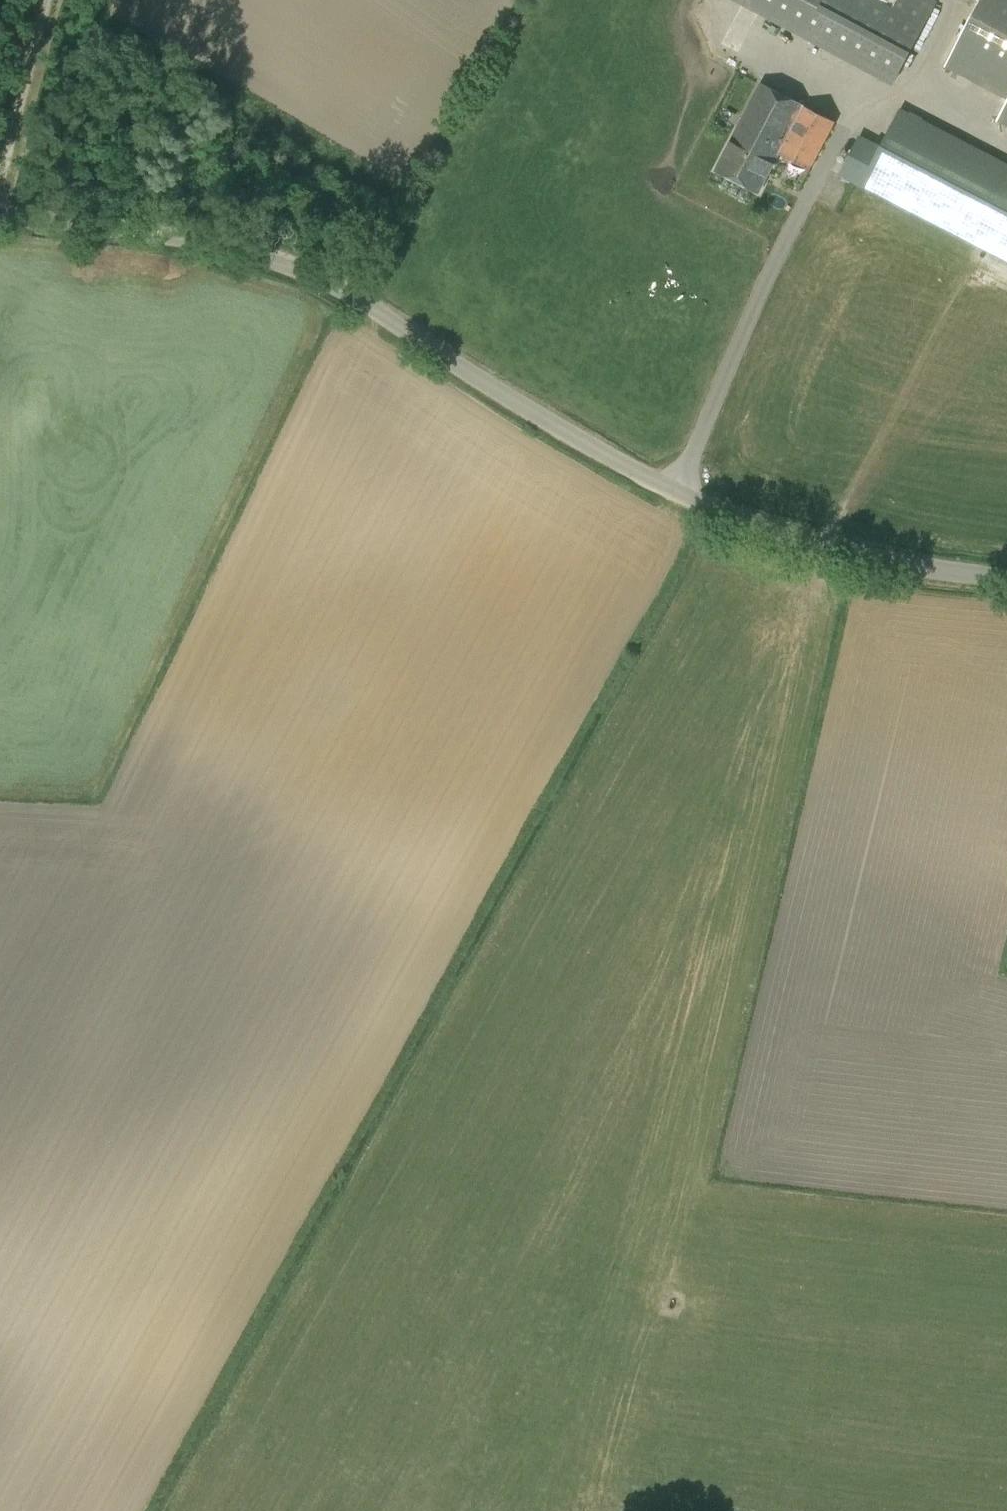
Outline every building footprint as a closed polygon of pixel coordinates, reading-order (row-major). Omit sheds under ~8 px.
[(935,2),(932,0),(736,0),(893,83),(935,2)] [(945,67),(1006,99),(1006,0),(979,0),(945,67)] [(810,168),(834,121),(761,83),(717,170),(759,192),(779,152),(810,168)] [(997,121),(1006,127),(1006,102),(997,121)] [(902,109),(882,147),(859,134),(838,175),(1006,263),(1006,164),(902,109)]
